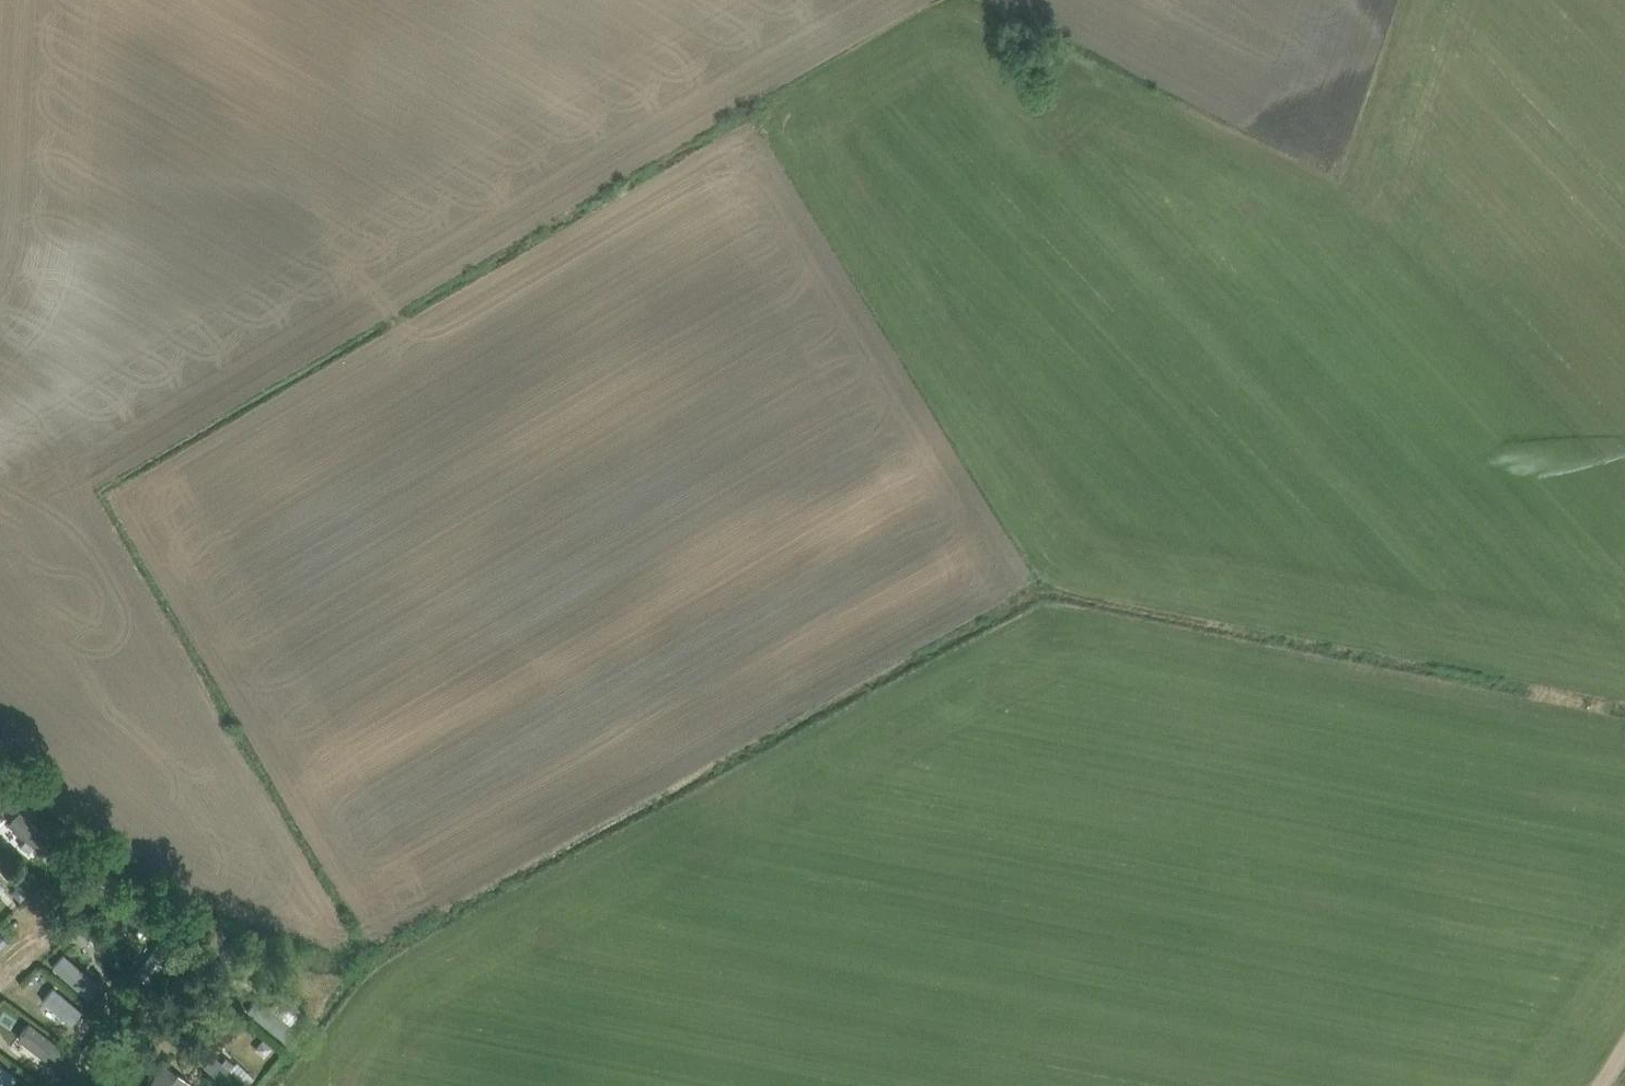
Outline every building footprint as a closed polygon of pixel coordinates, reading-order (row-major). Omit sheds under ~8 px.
[(0,814),(0,834),(29,850),(40,831),(2,810),(0,814)] [(72,983),(90,972),(82,960),(64,971),(72,983)] [(48,1029),(63,1039),(80,1016),(44,988),(30,1006),(53,1022),(48,1029)] [(1,1036),(44,1071),(58,1053),(16,1018),(1,1036)] [(132,1085),(186,1085),(188,1083),(148,1059),(132,1085)]
